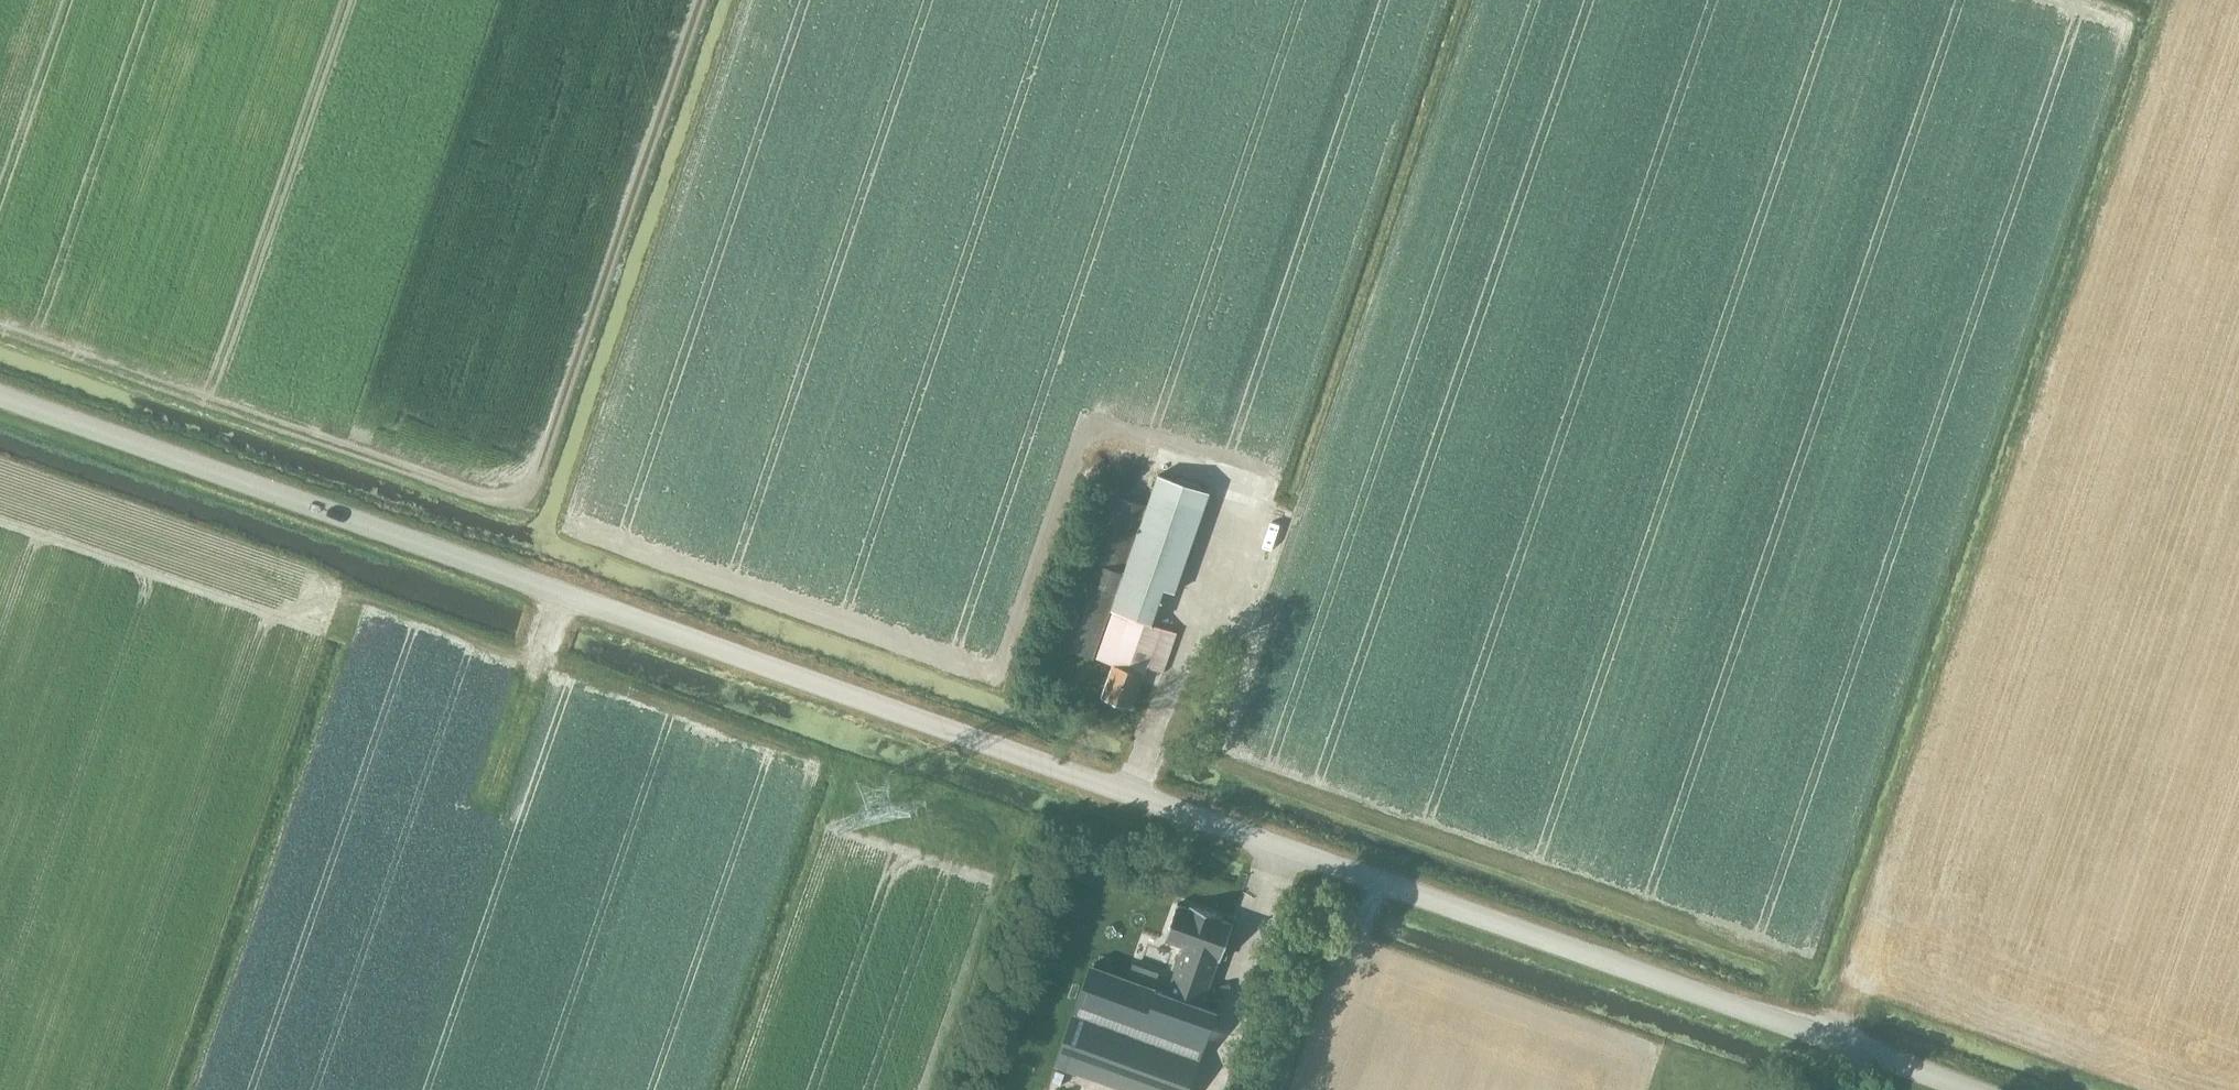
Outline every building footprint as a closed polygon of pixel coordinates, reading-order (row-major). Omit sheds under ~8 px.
[(1116,704),(1123,707),(1126,705),(1132,707),(1146,667),(1163,672),(1177,632),(1152,623),(1164,588),(1175,592),(1210,492),(1159,474),(1097,658),(1113,663),(1102,697),(1115,701),(1116,704)] [(1050,643),(1093,658),(1146,505),(1103,491),(1050,643)] [(1178,903),(1164,940),(1166,941),(1166,940),(1184,947),(1220,960),(1234,923),(1232,922),(1232,923),(1221,919),(1222,918),(1223,917),(1190,905),(1190,906),(1190,908),(1179,904),(1178,903)] [(1058,1065),(1127,1089),(1190,1089),(1218,1011),(1202,1005),(1218,960),(1220,960),(1184,947),(1168,993),(1093,965),(1058,1065)]
